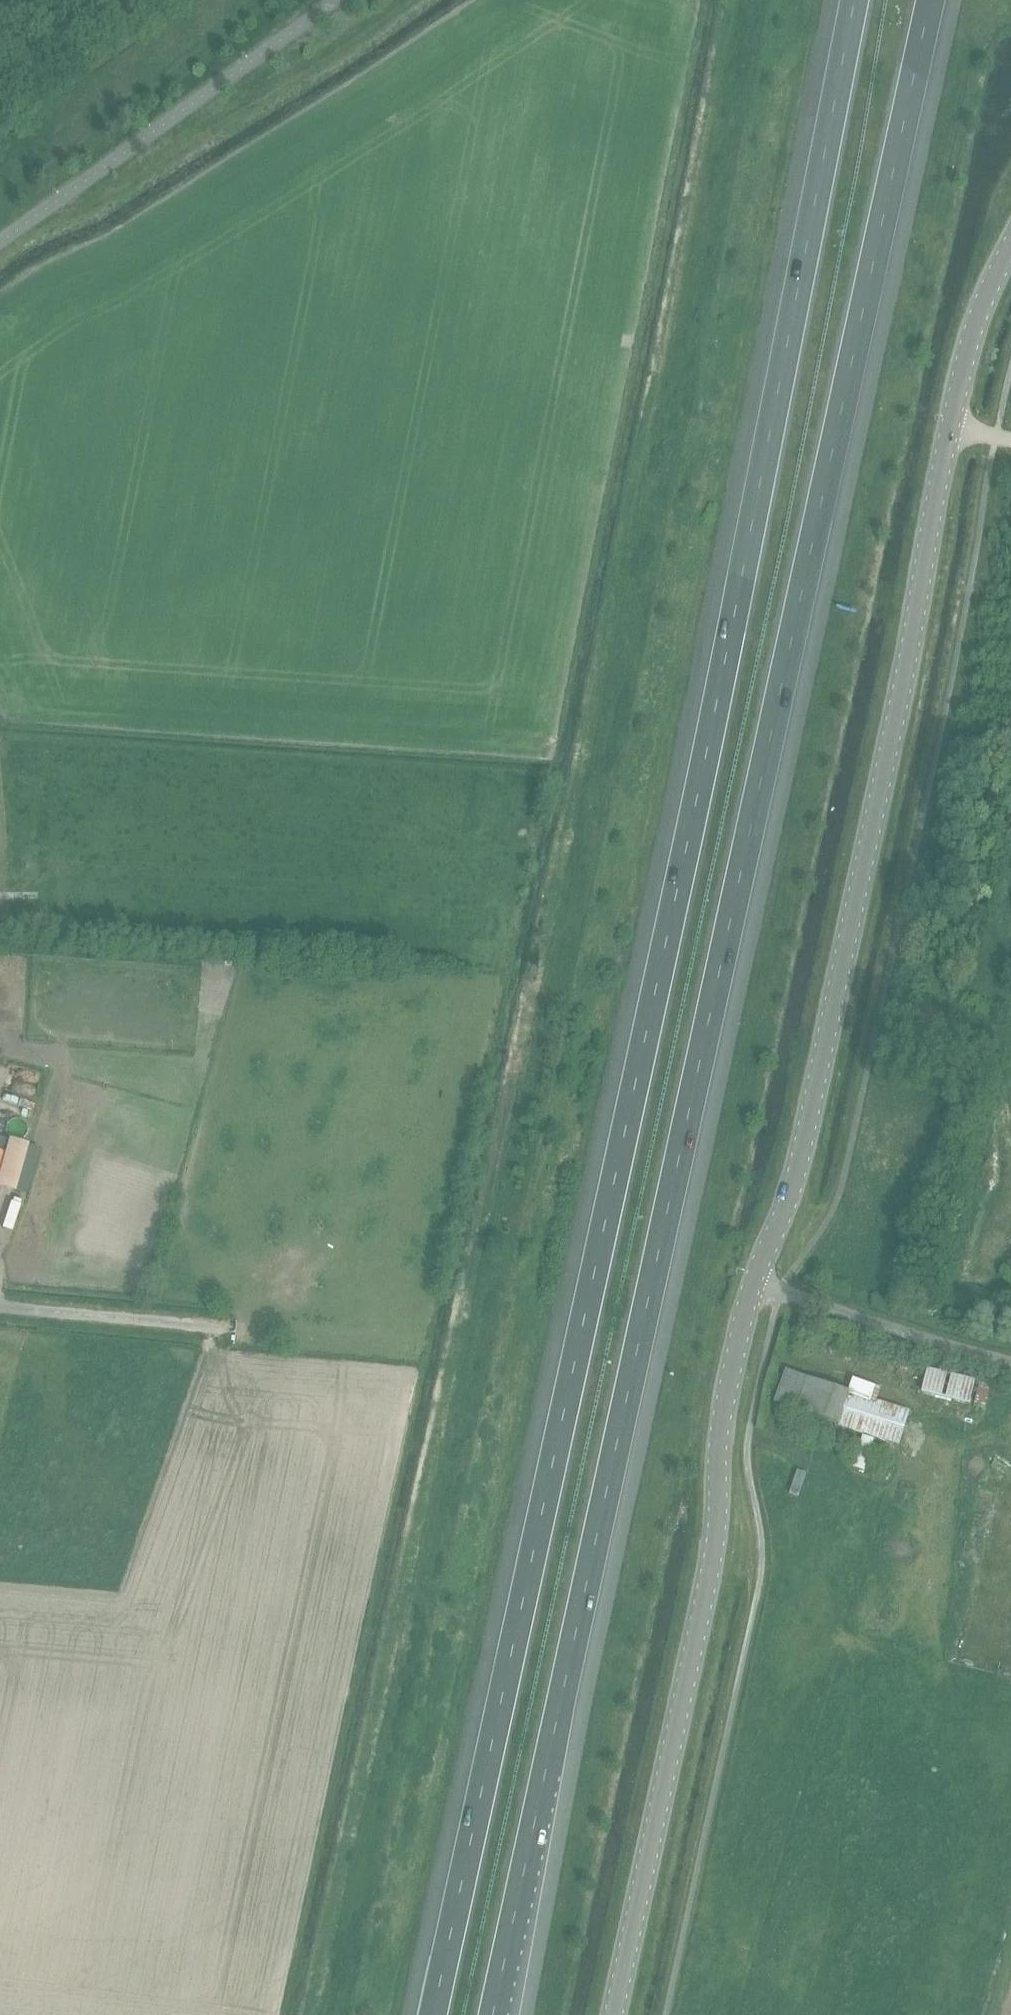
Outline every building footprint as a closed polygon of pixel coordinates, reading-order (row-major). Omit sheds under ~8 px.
[(20,1078),(17,1103),(44,1106),(48,1081),(20,1078)] [(802,1359),(792,1396),(919,1431),(927,1400),(890,1390),(895,1375),(870,1368),(867,1377),(802,1359)] [(940,1390),(990,1392),(991,1367),(942,1365),(940,1390)] [(1006,1449),(998,1466),(1010,1473),(1010,1452),(1006,1449)]
